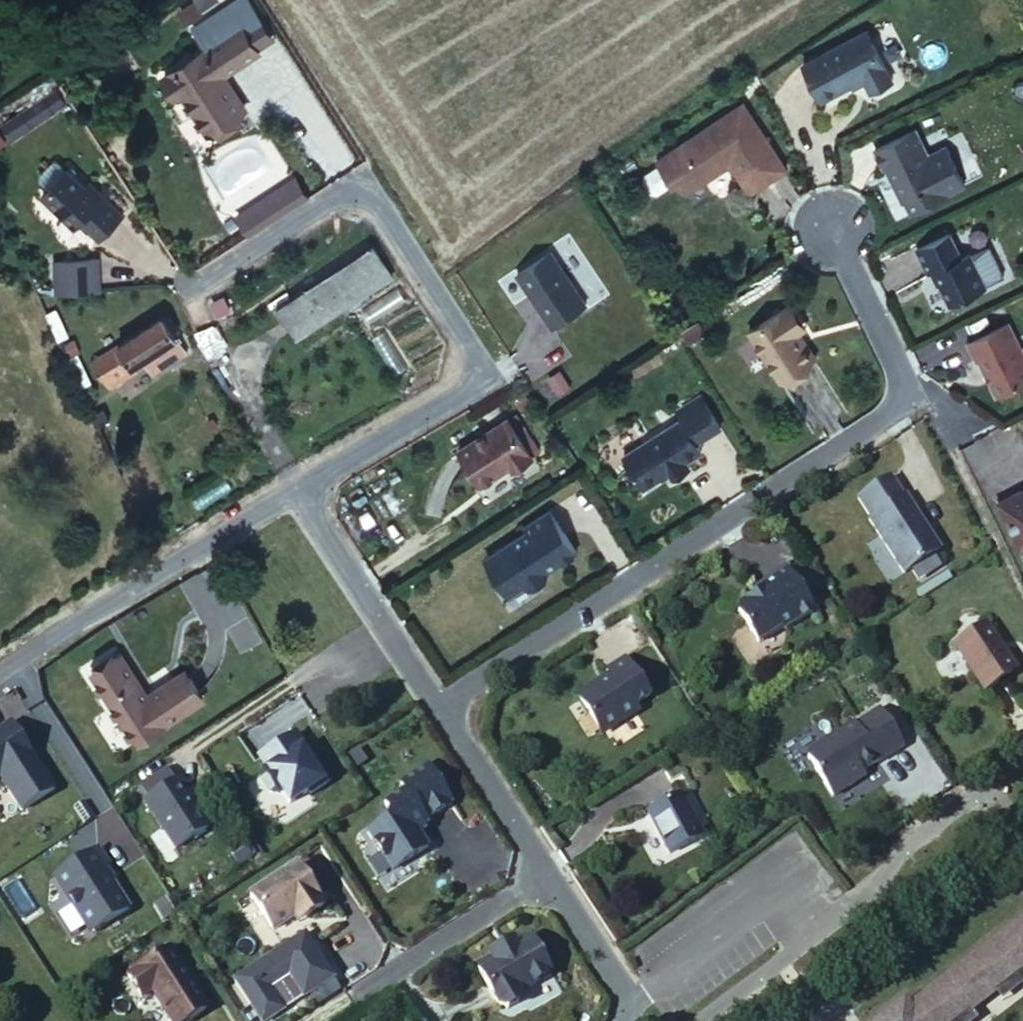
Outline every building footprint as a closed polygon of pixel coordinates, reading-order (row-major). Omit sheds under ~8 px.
[(267,58),(240,17),(222,29),(218,24),(197,39),(207,54),(164,85),(179,107),(184,105),(211,143),(254,113),(233,83),(267,58)] [(900,95),(873,46),(810,79),(829,115),(872,92),(879,106),(900,95)] [(0,118),(0,126),(7,137),(67,101),(56,84),(0,118)] [(795,188),(754,126),(667,182),(682,206),(689,202),(696,213),(735,187),(731,182),(737,178),(741,184),(759,212),(795,188)] [(892,183),(894,182),(911,216),(949,197),(923,144),(882,164),(892,183)] [(646,190),(667,184),(660,163),(640,170),(646,190)] [(246,233),(310,197),(295,172),(231,208),(246,233)] [(86,185),(73,173),(45,200),(79,233),(84,229),(102,246),(130,218),(90,182),(86,185)] [(737,178),(731,182),(735,187),(741,184),(737,178)] [(960,321),(995,302),(977,269),(969,273),(956,249),(924,266),(937,291),(943,288),(960,321)] [(391,285),(372,254),(370,252),(277,315),(297,347),(391,285)] [(98,254),(52,253),(52,287),(98,288),(98,254)] [(559,266),(525,289),(560,342),(594,319),(559,266)] [(812,340),(797,316),(792,320),(807,343),(812,340)] [(807,343),(792,320),(756,344),(788,392),(820,371),(803,346),(807,343)] [(182,346),(168,325),(122,353),(131,364),(137,373),(148,366),(167,355),(182,346)] [(1017,338),(977,358),(985,375),(987,374),(1005,410),(1022,401),(1022,351),(1017,338)] [(824,368),(807,343),(803,346),(820,371),(824,368)] [(109,381),(131,364),(122,353),(100,367),(109,381)] [(177,371),(167,355),(148,366),(158,382),(177,371)] [(138,379),(137,373),(131,364),(109,381),(117,393),(138,379)] [(689,433),(631,470),(650,501),(676,486),(680,492),(697,481),(693,475),(709,466),(704,457),(728,442),(709,411),(684,425),(689,433)] [(515,431),(466,463),(488,497),(517,478),(520,483),(540,470),(515,431)] [(865,512),(878,532),(910,512),(897,492),(865,512)] [(1000,508),(1022,555),(1022,498),(1022,497),(1000,508)] [(878,532),(876,534),(911,587),(917,583),(938,569),(946,564),(932,542),(912,510),(910,512),(878,532)] [(516,555),(495,568),(494,575),(500,586),(508,587),(506,594),(515,609),(532,598),(539,600),(552,592),(553,585),(583,566),(556,523),(530,540),(533,544),(526,548),(516,555)] [(938,569),(917,583),(924,594),(945,581),(938,569)] [(794,641),(823,623),(796,580),(767,598),(770,603),(763,607),(762,607),(749,615),(748,622),(768,653),(790,640),(794,641)] [(992,640),(962,661),(992,705),(1022,685),(992,640)] [(154,713),(144,699),(122,663),(91,682),(123,732),(154,713)] [(602,693),(581,706),(604,743),(643,719),(640,714),(653,706),(629,668),(611,680),(614,685),(608,689),(610,691),(606,693),(602,693)] [(186,672),(144,699),(154,713),(167,732),(209,705),(186,672)] [(167,732),(154,713),(123,732),(136,752),(167,732)] [(0,722),(0,779),(14,804),(50,783),(11,715),(0,722)] [(860,738),(815,765),(814,771),(838,811),(850,804),(847,799),(857,793),(883,777),(883,778),(909,762),(886,724),(862,740),(860,738)] [(254,743),(275,797),(319,781),(298,727),(254,743)] [(135,790),(171,847),(210,823),(174,766),(135,790)] [(422,772),(394,789),(399,797),(378,810),(387,824),(361,840),(386,878),(423,854),(412,838),(422,831),(420,827),(446,810),(422,772)] [(857,793),(847,799),(850,804),(860,798),(857,793)] [(707,849),(686,808),(653,825),(674,866),(707,849)] [(81,932),(129,909),(97,841),(49,864),(81,932)] [(293,875),(244,906),(268,942),(290,928),(298,923),(302,929),(321,917),(293,875)] [(298,923),(290,928),(294,934),(302,929),(298,923)] [(1022,973),(1022,936),(916,1017),(912,1011),(898,1020),(960,1020),(1022,973)] [(489,970),(474,978),(497,1017),(505,1020),(515,1014),(517,1006),(516,1003),(549,985),(528,948),(513,956),(510,951),(486,964),(489,970)] [(165,956),(123,983),(137,1005),(147,999),(162,1020),(197,1020),(203,1017),(165,956)] [(960,1020),(979,1020),(978,1020),(1002,1002),(1009,1012),(1022,1001),(1022,973),(960,1020)] [(235,995),(252,1020),(261,1020),(265,1018),(246,988),(235,995)]
